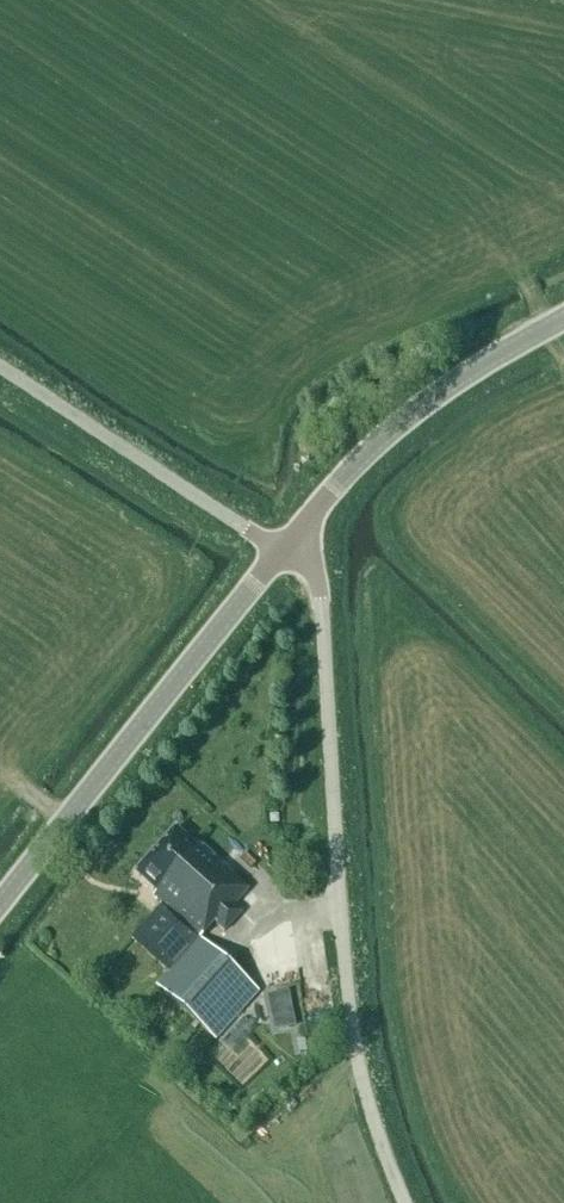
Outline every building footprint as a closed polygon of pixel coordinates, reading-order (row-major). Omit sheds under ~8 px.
[(234,906),(249,889),(200,846),(197,849),(176,830),(135,874),(157,894),(154,897),(163,905),(132,939),(169,973),(157,986),(216,1039),(259,992),(200,940),(215,923),(225,932),(242,913),(234,906)] [(246,1080),(273,1055),(242,1023),(215,1047),(246,1080)]
